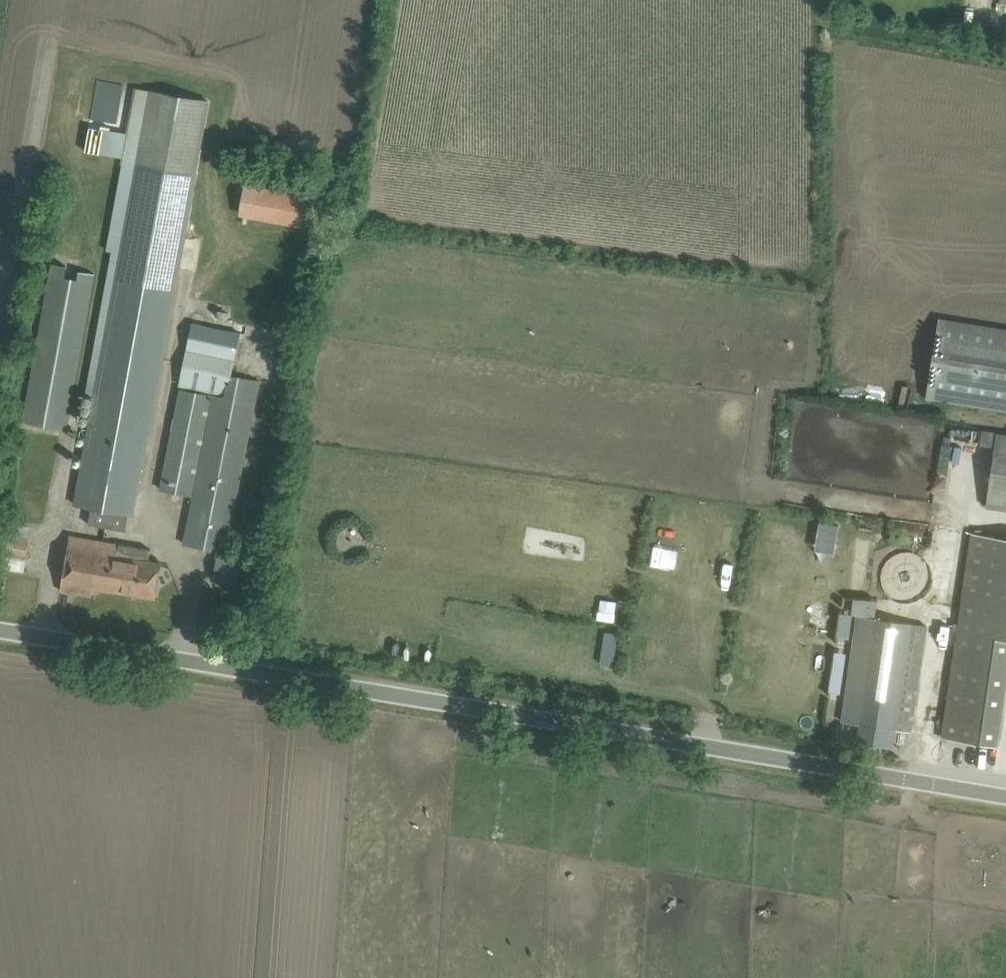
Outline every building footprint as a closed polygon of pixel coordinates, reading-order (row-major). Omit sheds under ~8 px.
[(116,117),(122,84),(96,79),(90,112),(116,117)] [(113,251),(87,388),(95,395),(88,433),(75,505),(93,508),(90,524),(126,531),(129,515),(133,516),(146,443),(195,175),(210,100),(151,89),(137,86),(128,133),(98,128),(90,126),(88,137),(85,150),(123,157),(106,250),(113,251)] [(270,189),(265,219),(303,226),(309,196),(270,189)] [(66,429),(93,283),(50,275),(24,421),(66,429)] [(941,317),(927,399),(1005,412),(1005,328),(941,317)] [(230,532),(260,381),(231,375),(240,333),(193,323),(180,384),(212,391),(211,395),(180,389),(164,469),(161,489),(194,495),(184,543),(226,551),(230,532)] [(1005,508),(1005,435),(988,433),(982,506),(1005,508)] [(834,544),(838,523),(820,520),(816,541),(834,544)] [(29,539),(27,539),(29,526),(7,522),(0,563),(0,566),(23,570),(29,539)] [(971,532),(943,736),(997,743),(1005,675),(1005,537),(971,532)] [(155,597),(161,562),(149,560),(151,549),(72,535),(63,590),(92,595),(94,587),(155,597)] [(903,730),(918,624),(859,616),(844,722),(903,730)] [(606,632),(601,663),(613,665),(618,634),(606,632)]
